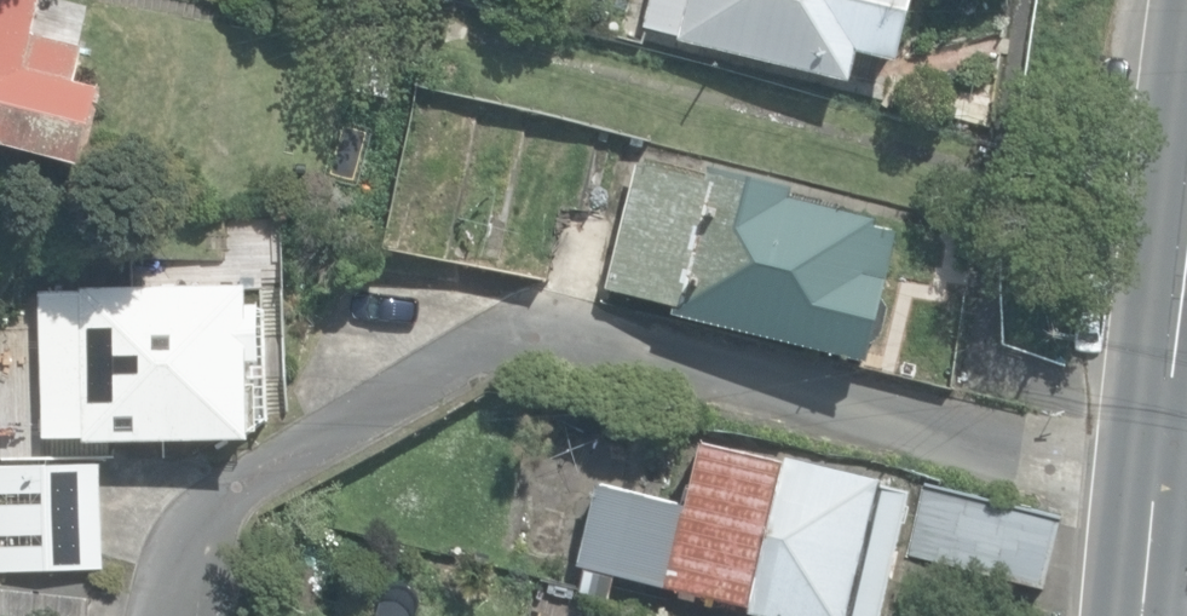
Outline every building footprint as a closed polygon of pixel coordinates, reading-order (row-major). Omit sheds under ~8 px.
[(81,160),(99,84),(76,79),(83,45),(34,33),(42,0),(0,0),(0,140),(81,160)] [(849,79),(856,47),(896,57),(909,0),(650,0),(644,24),(681,33),(679,38),(849,79)] [(396,55),(357,49),(350,86),(389,93),(396,55)] [(672,310),(867,356),(896,232),(874,226),(876,216),(789,196),(791,187),(708,168),(706,179),(636,163),(607,286),(674,302),(672,310)] [(85,434),(85,439),(247,434),(246,408),(263,408),(259,301),(244,301),(243,283),(80,288),(81,292),(39,293),(44,435),(85,434)] [(907,490),(876,483),(877,478),(703,439),(688,505),(597,485),(579,564),(583,565),(579,586),(610,593),(614,573),(750,604),(749,608),(784,615),(879,615),(907,490)] [(0,465),(0,569),(104,568),(103,465),(0,465)] [(906,550),(1043,585),(1060,516),(924,482),(906,550)]
